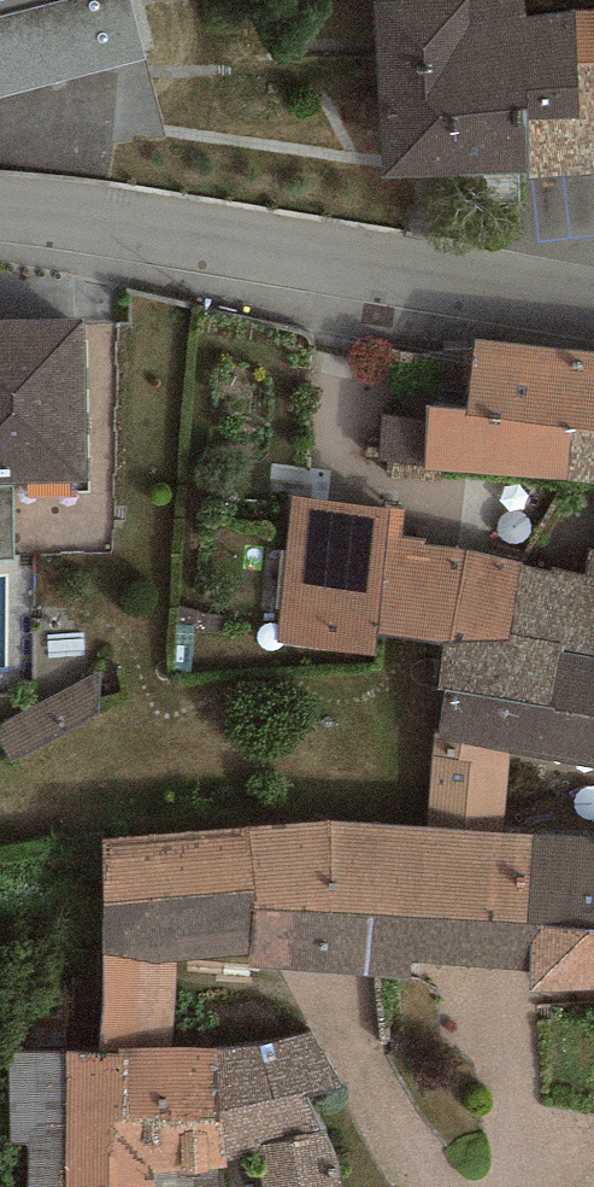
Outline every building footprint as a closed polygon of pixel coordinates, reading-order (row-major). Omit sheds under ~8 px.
[(0,18),(0,174),(110,183),(115,144),(167,138),(132,0),(66,0),(0,18)] [(524,0),(457,0),(457,1),(376,2),(386,178),(529,172),(528,120),(580,119),(575,11),(525,17),(524,0)] [(575,11),(580,119),(528,120),(529,172),(530,179),(593,172),(593,9),(575,11)] [(0,320),(0,485),(13,484),(90,483),(86,318),(0,320)] [(475,340),(469,410),(427,406),(426,421),(421,467),(568,481),(573,431),(593,433),(593,351),(475,340)] [(421,467),(426,421),(383,417),(379,462),(421,467)] [(573,431),(568,481),(593,484),(593,433),(573,431)] [(13,484),(0,485),(0,560),(14,559),(13,484)] [(401,536),(404,511),(294,497),(276,644),(375,656),(378,634),(445,642),(451,643),(463,549),(425,544),(426,539),(401,536)] [(521,562),(509,631),(565,643),(561,653),(593,659),(593,548),(589,547),(585,574),(554,566),(551,573),(521,562)] [(521,562),(463,549),(451,643),(507,641),(509,631),(521,562)] [(510,755),(593,769),(593,659),(561,653),(565,643),(509,631),(507,641),(451,643),(445,642),(439,690),(447,691),(435,739),(510,755)] [(108,701),(94,666),(0,703),(0,709),(12,739),(108,701)] [(435,739),(427,826),(503,833),(510,755),(435,739)] [(326,820),(248,826),(255,905),(249,952),(249,967),(409,977),(410,963),(530,970),(537,922),(524,921),(534,835),(503,833),(427,826),(326,820)] [(255,905),(248,826),(100,839),(104,957),(158,966),(174,963),(249,952),(255,905)] [(534,835),(524,921),(537,922),(530,970),(530,998),(593,992),(593,839),(534,835)] [(158,966),(104,957),(101,1054),(119,1053),(119,1048),(174,1045),(174,963),(158,966)] [(217,1047),(223,1162),(262,1147),(266,1186),(340,1186),(332,1139),(308,1096),(341,1088),(312,1032),(255,1046),(217,1047)] [(155,1170),(224,1172),(223,1162),(217,1047),(174,1045),(119,1048),(119,1053),(101,1054),(65,1052),(65,1186),(155,1186),(155,1170)] [(65,1052),(8,1053),(11,1143),(26,1143),(26,1186),(65,1186),(65,1052)]
